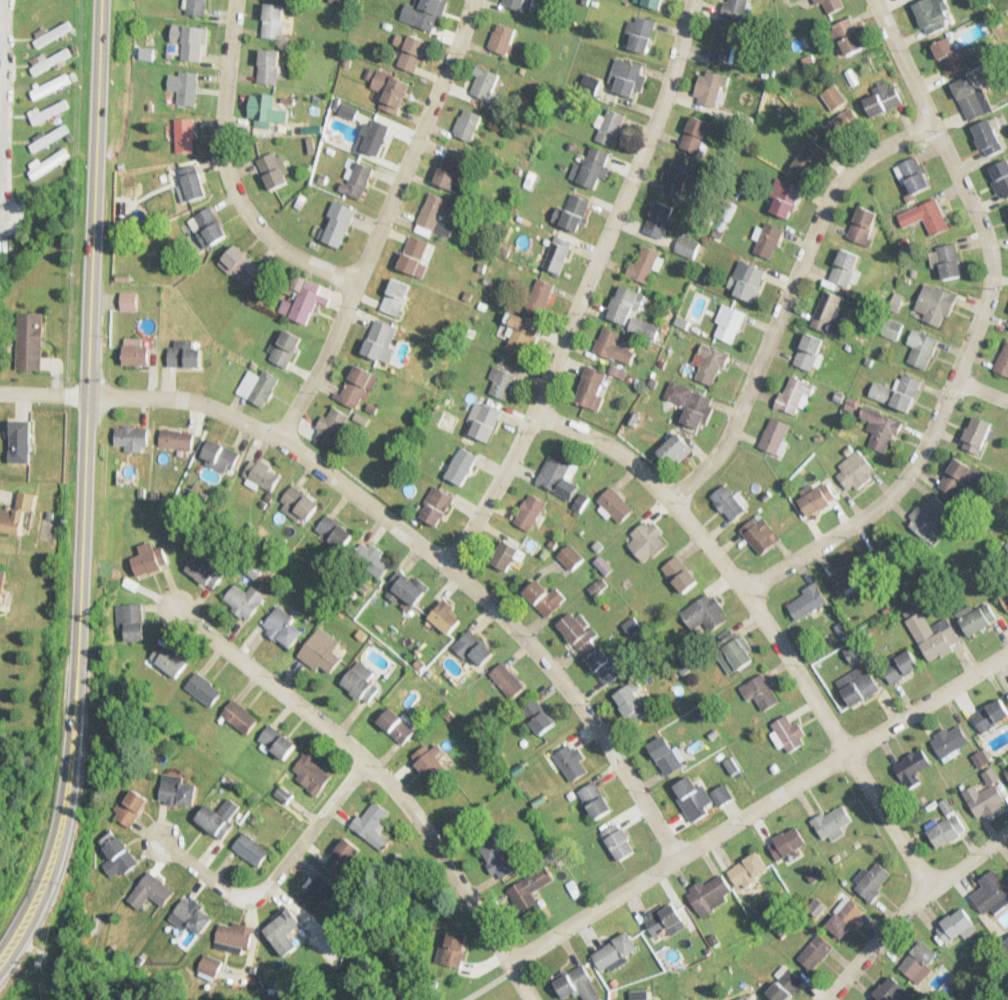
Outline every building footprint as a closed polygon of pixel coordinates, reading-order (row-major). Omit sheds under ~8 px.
[(186,15),(204,18),(207,0),(188,0),(186,15)] [(416,2),(410,24),(437,33),(447,1),(443,0),(423,0),(422,4),(416,2)] [(527,13),(531,0),(505,0),(503,5),(527,13)] [(634,3),(659,10),(662,0),(634,0),(634,3)] [(750,0),(727,0),(721,13),(740,22),(750,0)] [(824,2),(829,15),(845,8),(842,0),(815,0),(817,5),(824,2)] [(952,16),(946,0),(927,0),(915,5),(928,36),(946,29),(942,20),(952,16)] [(262,38),(282,40),(286,6),(266,4),(262,38)] [(625,48),(649,54),(657,21),(633,16),(625,48)] [(841,43),(847,57),(865,48),(851,18),(828,29),(836,46),(841,43)] [(73,30),(70,22),(33,41),(37,48),(73,30)] [(518,31),(499,24),(489,49),(509,56),(518,31)] [(709,59),(728,64),(738,31),(720,25),(709,59)] [(203,28),(184,27),(182,60),(201,61),(203,28)] [(428,44),(400,32),(395,44),(405,48),(397,66),(416,74),(428,44)] [(933,46),(947,76),(972,65),(964,47),(956,50),(951,38),(933,46)] [(36,73),(71,56),(67,48),(32,65),(36,73)] [(277,85),(280,51),(261,49),(258,83),(277,85)] [(641,74),(643,65),(618,58),(609,91),(639,100),(646,75),(641,74)] [(500,75),(481,67),(471,94),(490,101),(500,75)] [(693,100),(719,108),(729,77),(703,68),(693,100)] [(386,93),(380,108),(398,115),(411,83),(379,70),(372,87),(386,93)] [(35,99),(75,79),(72,72),(32,92),(35,99)] [(197,72),(180,72),(180,75),(169,75),(169,91),(177,91),(177,106),(197,106),(197,72)] [(953,83),(968,121),(992,112),(976,74),(953,83)] [(871,85),(870,110),(898,110),(898,85),(871,85)] [(272,121),(286,123),(288,111),(273,109),(275,95),(252,92),(248,118),(255,119),(254,127),(271,129),(272,121)] [(69,107),(66,100),(39,112),(37,108),(29,112),(34,123),(69,107)] [(836,142),(863,121),(851,106),(824,127),(836,142)] [(613,147),(627,116),(609,108),(595,140),(613,147)] [(454,134),(471,142),(483,117),(466,109),(454,134)] [(698,155),(711,123),(693,116),(680,147),(698,155)] [(176,152),(193,152),(193,119),(176,119),(176,152)] [(380,159),(391,126),(371,119),(360,152),(380,159)] [(986,158),(1005,149),(991,119),(972,127),(986,158)] [(29,145),(34,152),(69,130),(65,123),(29,145)] [(792,166),(807,178),(828,151),(812,139),(792,166)] [(466,179),(458,175),(466,154),(447,146),(433,183),(460,194),(466,179)] [(597,189),(611,153),(592,146),(585,166),(576,163),(570,179),(597,189)] [(28,172),(34,180),(69,155),(64,147),(28,172)] [(257,161),(272,191),(292,181),(277,151),(257,161)] [(931,187),(917,155),(899,164),(914,195),(931,187)] [(697,188),(703,169),(673,159),(663,192),(681,198),(686,184),(697,188)] [(1004,200),(1007,198),(1007,159),(988,169),(1004,200)] [(342,191),(361,199),(374,168),(355,160),(342,191)] [(178,170),(190,201),(208,194),(196,163),(178,170)] [(769,195),(777,198),(771,212),(790,219),(802,188),(776,177),(769,195)] [(443,210),(456,216),(460,205),(431,192),(417,223),(435,231),(443,210)] [(591,201),(572,193),(560,224),(578,232),(591,201)] [(932,236),(950,229),(937,198),(907,211),(913,225),(925,219),(932,236)] [(355,208),(333,201),(320,241),(342,249),(355,208)] [(644,229),(667,240),(676,222),(671,219),(676,209),(658,201),(644,229)] [(193,217),(211,246),(228,236),(211,206),(193,217)] [(880,214),(860,206),(847,238),(867,246),(880,214)] [(784,230),(767,222),(752,252),(770,260),(784,230)] [(395,266),(417,276),(432,244),(410,234),(395,266)] [(560,275),(573,243),(555,235),(542,268),(560,275)] [(675,249),(693,258),(700,245),(683,235),(675,249)] [(963,277),(957,243),(937,246),(944,280),(963,277)] [(661,253),(642,244),(627,277),(646,285),(661,253)] [(220,262),(243,285),(259,269),(236,245),(220,262)] [(852,287),(860,255),(840,249),(831,281),(852,287)] [(727,292),(753,302),(765,270),(740,260),(727,292)] [(278,313),(308,326),(318,302),(326,305),(330,297),(319,293),(322,286),(296,276),(291,289),(300,292),(295,302),(284,298),(278,313)] [(524,309),(542,317),(556,284),(538,277),(524,309)] [(413,287),(394,278),(380,308),(399,317),(413,287)] [(923,321),(945,329),(957,294),(925,283),(916,311),(925,314),(923,321)] [(607,316),(629,327),(645,296),(622,285),(607,316)] [(840,306),(843,297),(825,291),(812,327),(835,334),(844,308),(840,306)] [(138,292),(122,292),(122,311),(138,311),(138,292)] [(719,323),(714,335),(733,344),(746,314),(723,303),(715,321),(719,323)] [(44,314),(18,313),(16,371),(43,371),(44,314)] [(543,327),(513,313),(508,326),(515,329),(506,351),(528,361),(543,327)] [(398,328),(376,319),(361,353),(389,365),(396,350),(389,347),(398,328)] [(622,334),(605,327),(594,351),(611,359),(622,334)] [(303,339),(285,330),(269,359),(287,369),(303,339)] [(909,363),(928,369),(939,338),(919,331),(909,363)] [(794,364),(812,372),(826,341),(807,333),(794,364)] [(125,366),(150,366),(150,345),(142,345),(142,339),(125,339),(125,366)] [(169,347),(169,368),(202,368),(202,348),(193,348),(193,340),(175,340),(175,347),(169,347)] [(1006,341),(994,374),(1007,378),(1007,341),(1006,341)] [(729,354),(703,342),(694,361),(703,365),(696,378),(714,387),(729,354)] [(359,411),(377,376),(355,365),(338,400),(359,411)] [(518,377),(497,367),(485,390),(506,400),(518,377)] [(260,376),(249,370),(236,392),(264,408),(281,379),(264,369),(260,376)] [(923,381),(902,373),(896,389),(875,381),(869,397),(910,413),(923,381)] [(806,409),(815,385),(789,375),(776,408),(796,415),(800,406),(806,409)] [(604,385),(585,377),(574,401),(593,410),(604,385)] [(715,399),(672,380),(665,397),(688,407),(681,423),(701,431),(715,399)] [(487,442),(502,412),(485,403),(470,434),(487,442)] [(351,418),(332,406),(311,440),(330,452),(351,418)] [(869,446),(888,454),(902,421),(865,406),(860,417),(871,421),(867,431),(874,434),(869,446)] [(992,423),(973,416),(962,448),(982,455),(992,423)] [(774,455),(792,428),(774,417),(757,444),(774,455)] [(32,421),(10,421),(10,464),(32,464),(32,421)] [(149,426),(114,426),(114,446),(149,446),(149,426)] [(159,447),(193,451),(195,433),(161,428),(159,447)] [(658,453),(673,468),(693,448),(678,433),(658,453)] [(241,453),(210,439),(201,459),(232,473),(241,453)] [(462,486),(479,457),(462,447),(445,476),(462,486)] [(841,469),(836,474),(852,493),(877,472),(858,449),(838,466),(841,469)] [(576,461),(551,451),(537,485),(573,500),(578,487),(567,482),(576,461)] [(939,485),(957,498),(967,483),(976,489),(985,475),(958,458),(939,485)] [(274,491),(282,473),(252,459),(243,477),(274,491)] [(798,499),(810,517),(837,499),(825,481),(798,499)] [(302,527),(320,508),(295,484),(278,503),(302,527)] [(747,509),(723,485),(710,498),(734,522),(747,509)] [(418,517),(439,527),(454,495),(432,486),(418,517)] [(598,500),(621,524),(635,510),(611,487),(598,500)] [(25,517),(33,518),(36,493),(19,491),(17,507),(0,505),(0,530),(23,533),(25,517)] [(513,522),(530,532),(547,502),(530,493),(513,522)] [(938,522),(950,509),(936,495),(909,523),(928,541),(942,526),(938,522)] [(352,535),(331,513),(317,527),(339,548),(352,535)] [(781,537),(758,514),(740,532),(763,555),(781,537)] [(647,564),(667,544),(645,522),(625,542),(647,564)] [(506,571),(521,549),(505,538),(490,560),(506,571)] [(143,552),(130,560),(141,579),(170,562),(161,546),(155,550),(150,542),(140,547),(143,552)] [(357,558),(379,579),(392,566),(369,545),(357,558)] [(224,572),(196,554),(186,570),(213,589),(224,572)] [(685,592),(699,580),(678,555),(663,568),(685,592)] [(256,579),(264,566),(252,558),(243,571),(256,579)] [(869,576),(858,559),(828,577),(839,594),(869,576)] [(388,585),(414,605),(426,590),(400,570),(388,585)] [(524,592),(549,616),(567,598),(556,587),(551,592),(538,578),(524,592)] [(786,605),(799,621),(828,598),(815,582),(786,605)] [(252,585),(247,592),(236,583),(222,601),(247,621),(267,596),(252,585)] [(730,619),(711,591),(682,611),(693,627),(706,619),(714,630),(730,619)] [(452,611),(456,606),(446,597),(429,617),(449,634),(461,619),(452,611)] [(975,610),(972,604),(957,613),(970,636),(998,619),(989,602),(975,610)] [(143,604),(117,605),(117,624),(125,624),(125,640),(144,640),(143,604)] [(262,627),(291,649),(306,629),(277,607),(262,627)] [(583,652),(599,636),(575,609),(558,624),(583,652)] [(930,661),(962,643),(948,617),(931,626),(923,611),(907,620),(930,661)] [(332,674),(344,658),(335,651),(341,643),(320,627),(299,655),(320,671),(323,667),(332,674)] [(465,658),(471,653),(482,664),(495,652),(471,628),(453,646),(465,658)] [(715,643),(732,673),(755,660),(738,630),(715,643)] [(189,661),(162,642),(150,658),(177,677),(189,661)] [(607,685),(624,672),(602,645),(586,659),(607,685)] [(887,680),(919,673),(915,651),(882,659),(887,680)] [(376,671),(357,660),(342,687),(370,704),(380,687),(370,681),(376,671)] [(526,688),(505,660),(491,672),(511,699),(526,688)] [(837,680),(852,706),(881,689),(866,664),(837,680)] [(211,708),(224,691),(198,671),(185,687),(211,708)] [(751,712),(777,707),(772,678),(746,682),(751,712)] [(649,712),(631,684),(614,695),(632,723),(649,712)] [(520,709),(541,736),(557,723),(535,697),(520,709)] [(983,733),(1007,717),(1007,709),(1001,698),(972,716),(983,733)] [(222,714),(247,734),(259,719),(234,699),(222,714)] [(379,720),(403,744),(417,731),(392,707),(379,720)] [(297,744),(271,723),(259,738),(285,758),(297,744)] [(931,741),(943,758),(970,740),(958,723),(931,741)] [(648,744),(666,776),(684,766),(666,734),(648,744)] [(430,782),(449,771),(440,756),(444,754),(436,740),(413,753),(430,782)] [(572,782),(588,772),(571,744),(554,754),(572,782)] [(923,781),(917,773),(932,763),(922,748),(894,766),(910,790),(923,781)] [(334,776),(309,750),(290,769),(316,794),(334,776)] [(184,775),(162,774),(161,803),(196,804),(196,783),(183,783),(184,775)] [(691,815),(712,801),(693,774),(673,787),(691,815)] [(578,791),(596,820),(613,810),(595,780),(578,791)] [(980,820),(1007,804),(1007,802),(997,782),(981,791),(977,784),(964,792),(980,820)] [(733,797),(727,784),(714,791),(720,803),(733,797)] [(112,815),(129,828),(150,800),(133,788),(112,815)] [(940,802),(948,818),(928,829),(938,847),(967,831),(948,797),(940,802)] [(392,814),(375,799),(352,825),(369,840),(392,814)] [(224,840),(236,825),(209,803),(196,819),(224,840)] [(843,825),(851,824),(848,808),(816,814),(820,840),(845,836),(843,825)] [(602,833),(621,861),(638,850),(619,822),(602,833)] [(808,841),(795,825),(769,845),(781,861),(808,841)] [(139,864),(115,831),(99,842),(111,859),(102,866),(110,878),(120,871),(123,875),(139,864)] [(233,846),(258,868),(271,853),(247,831),(233,846)] [(344,878),(364,850),(346,837),(325,865),(344,878)] [(517,848),(505,850),(503,841),(487,844),(493,876),(522,870),(517,848)] [(736,886),(769,874),(761,854),(729,866),(736,886)] [(854,886),(870,901),(893,875),(877,860),(854,886)] [(526,917),(541,909),(532,891),(555,880),(548,866),(509,886),(526,917)] [(972,894),(985,916),(1007,902),(1007,887),(997,869),(979,880),(984,887),(972,894)] [(140,910),(150,897),(162,907),(175,892),(150,871),(127,899),(140,910)] [(688,890),(700,915),(734,897),(722,873),(688,890)] [(314,912),(326,898),(333,903),(342,892),(318,874),(298,900),(314,912)] [(172,916),(201,936),(213,918),(184,897),(172,916)] [(825,924),(842,939),(865,912),(849,898),(825,924)] [(655,938),(663,934),(665,938),(677,931),(674,926),(684,921),(674,901),(644,916),(655,938)] [(949,944),(976,924),(963,907),(937,927),(949,944)] [(286,956),(299,945),(290,935),(303,924),(290,908),(264,930),(286,956)] [(254,929),(222,919),(214,946),(246,955),(254,929)] [(461,968),(468,934),(448,930),(441,964),(461,968)] [(592,954),(604,972),(640,949),(628,931),(592,954)] [(797,956),(813,972),(836,949),(820,934),(797,956)] [(585,965),(555,979),(564,999),(576,993),(580,993),(584,999),(602,999),(585,965)] [(788,967),(767,992),(775,999),(787,999),(804,981),(788,967)] [(907,988),(892,975),(870,999),(896,999),(907,988)]
